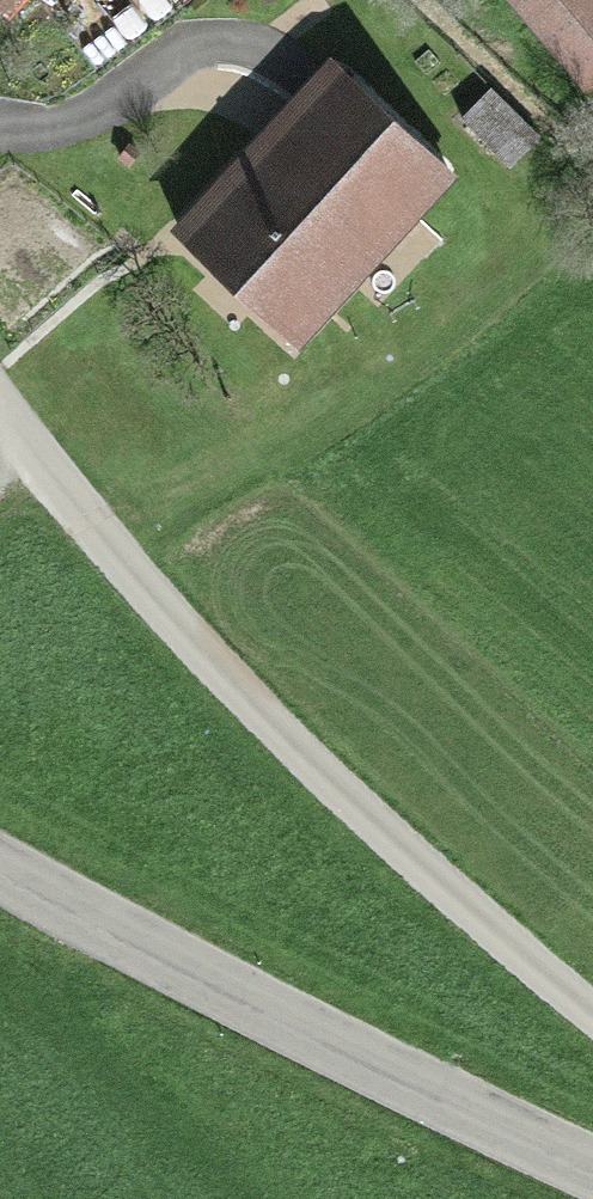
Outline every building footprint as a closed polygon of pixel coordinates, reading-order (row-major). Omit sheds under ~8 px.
[(9,9),(22,20),(40,0),(0,0),(0,20),(9,9)] [(471,77),(446,105),(517,168),(542,141),(471,77)] [(346,78),(191,237),(294,336),(448,176),(346,78)]
